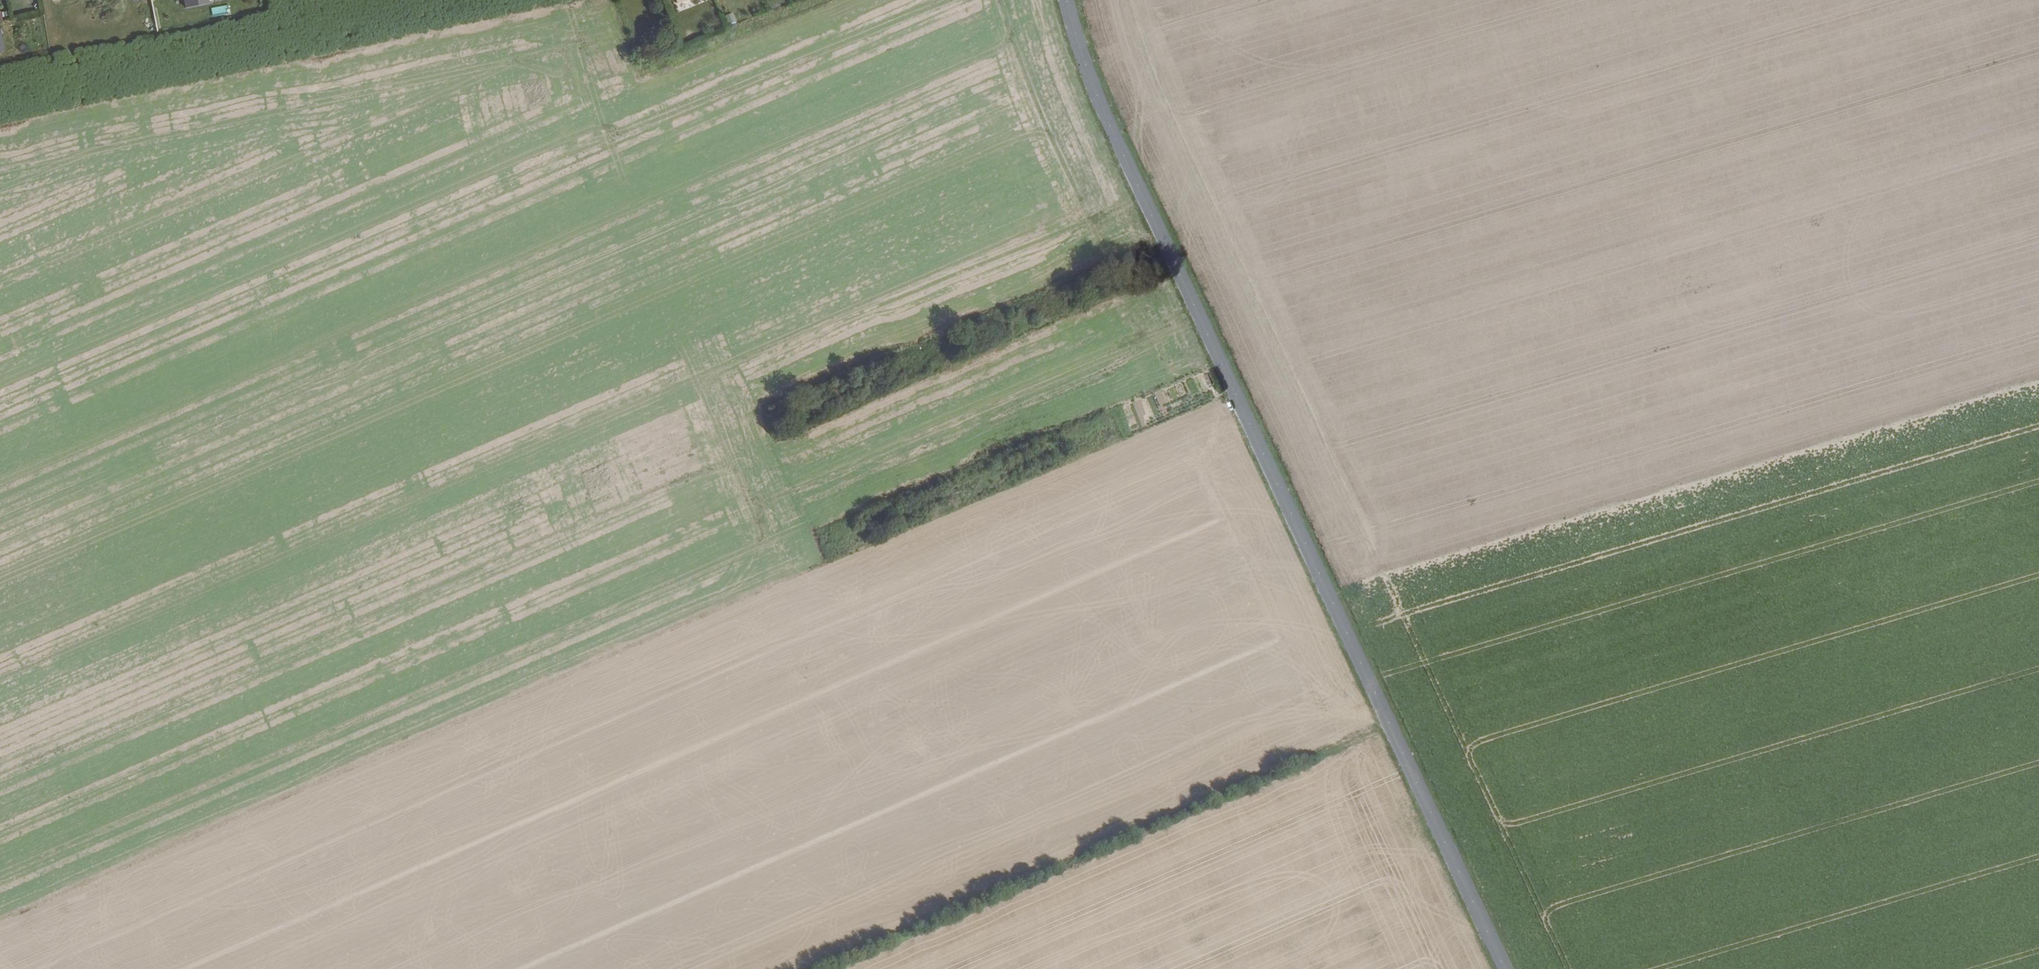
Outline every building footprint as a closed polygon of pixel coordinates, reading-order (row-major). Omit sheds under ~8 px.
[(212,17),(231,15),(230,6),(211,8),(212,17)] [(728,25),(736,23),(733,14),(725,16),(728,25)]
